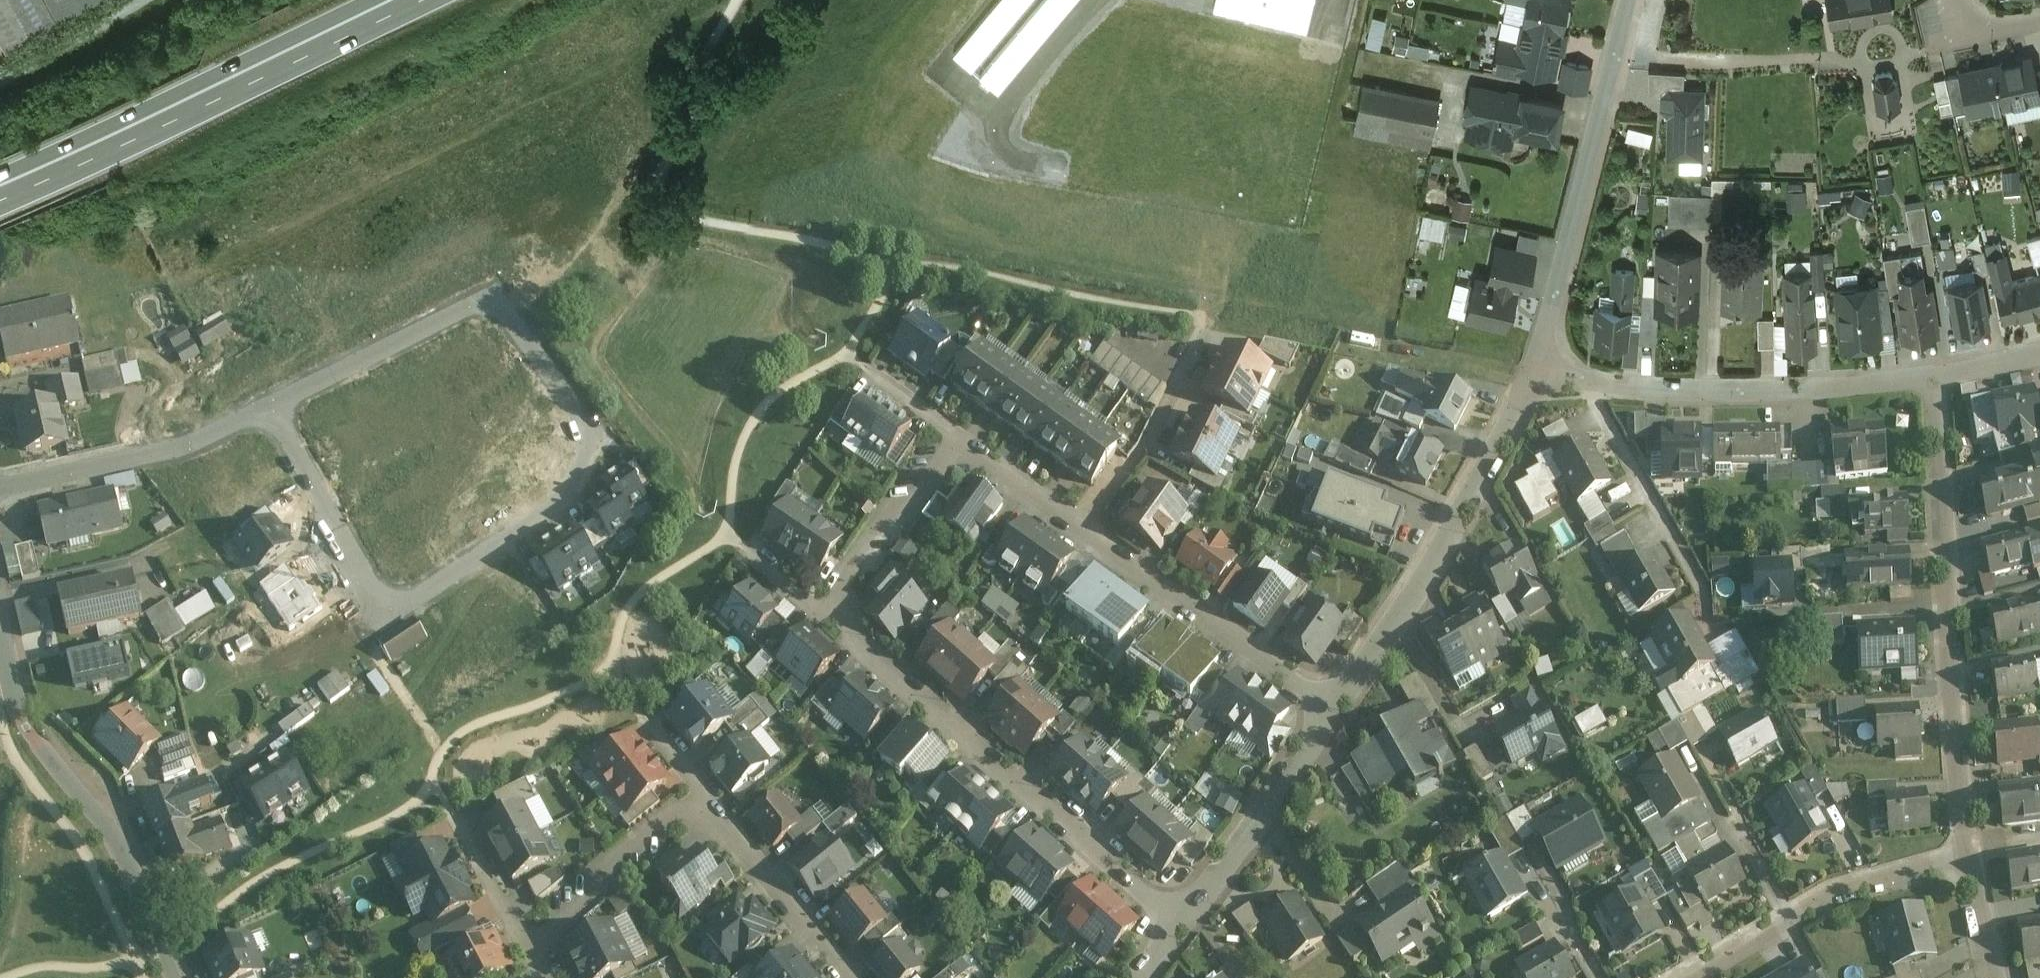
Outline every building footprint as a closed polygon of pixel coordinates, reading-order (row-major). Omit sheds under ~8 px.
[(50,0),(0,0),(0,34),(8,49),(61,19),(50,0)] [(61,19),(95,0),(50,0),(61,19)] [(1529,3),(1525,25),(1558,31),(1562,32),(1568,0),(1515,0),(1529,3)] [(1833,25),(1892,15),(1889,0),(1829,0),(1833,25)] [(1367,43),(1380,46),(1386,17),(1373,14),(1367,43)] [(1558,31),(1525,25),(1521,44),(1501,40),(1494,69),(1516,73),(1517,68),(1553,75),(1558,54),(1560,53),(1562,46),(1565,44),(1567,36),(1565,32),(1562,32),(1558,31)] [(1405,52),(1409,37),(1397,33),(1393,49),(1405,52)] [(1408,53),(1429,56),(1431,45),(1410,42),(1408,53)] [(1997,65),(2005,102),(2006,106),(2039,98),(2039,94),(2035,72),(2032,57),(1997,65)] [(1591,66),(1565,61),(1560,87),(1586,92),(1591,66)] [(1997,65),(1960,73),(1960,76),(1967,110),(1968,113),(1971,113),(1969,105),(1981,103),(1982,107),(2005,102),(1997,65)] [(1685,73),(1649,71),(1649,97),(1664,98),(1664,96),(1682,97),(1683,90),(1684,90),(1685,73)] [(1890,72),(1879,74),(1877,78),(1878,84),(1874,85),(1879,110),(1903,105),(1898,81),(1894,82),(1892,75),(1890,72)] [(1960,76),(1947,78),(1955,113),(1967,110),(1960,76)] [(1441,101),(1363,86),(1360,100),(1355,99),(1351,119),(1434,135),(1441,101)] [(1525,93),(1510,90),(1505,93),(1472,87),(1466,120),(1470,120),(1467,136),(1496,142),(1499,127),(1555,139),(1562,105),(1528,98),(1525,93)] [(1683,90),(1682,97),(1664,96),(1664,98),(1664,108),(1670,114),(1669,157),(1702,158),(1704,91),(1684,90),(1683,90)] [(1629,124),(1625,138),(1650,144),(1653,130),(1629,124)] [(2006,193),(2023,190),(2021,167),(2003,169),(2006,193)] [(1892,172),(1878,176),(1882,191),(1895,188),(1892,172)] [(1806,192),(1789,192),(1789,206),(1806,206),(1806,192)] [(1713,195),(1684,193),(1683,220),(1712,221),(1713,195)] [(1452,216),(1472,217),(1474,199),(1454,197),(1452,216)] [(1925,205),(1906,208),(1912,244),(1931,240),(1925,205)] [(1448,218),(1424,213),(1420,235),(1443,240),(1448,218)] [(1722,223),(1712,222),(1711,261),(1726,262),(1726,261),(1728,261),(1728,242),(1722,223)] [(2027,241),(2034,265),(2039,263),(2039,237),(2027,241)] [(1536,255),(1497,246),(1488,281),(1518,287),(1518,288),(1527,291),(1536,255)] [(1954,247),(1939,250),(1942,268),(1957,265),(1954,247)] [(2001,248),(1987,251),(1989,260),(2003,256),(2001,248)] [(1823,251),(1811,252),(1812,274),(1813,287),(1825,287),(1823,251)] [(1700,253),(1660,252),(1659,278),(1658,306),(1698,308),(1700,253)] [(1921,252),(1884,258),(1887,286),(1889,297),(1896,296),(1896,295),(1923,291),(1921,274),(1925,274),(1921,252)] [(1985,253),(1974,256),(1978,277),(1990,275),(1985,253)] [(1989,260),(2006,322),(2039,313),(2039,282),(2039,276),(2011,284),(2003,256),(1989,260)] [(1728,261),(1726,261),(1726,262),(1724,309),(1736,309),(1736,311),(1742,311),(1742,309),(1760,310),(1762,263),(1728,261)] [(1634,272),(1617,271),(1615,311),(1631,313),(1634,272)] [(1812,274),(1784,276),(1787,319),(1815,316),(1813,287),(1812,274)] [(1659,278),(1645,277),(1642,314),(1659,315),(1658,309),(1658,306),(1659,278)] [(1488,281),(1476,278),(1467,316),(1507,325),(1511,310),(1513,311),(1518,288),(1518,287),(1488,281)] [(1981,282),(1950,288),(1958,332),(1989,327),(1981,282)] [(1873,285),(1836,290),(1843,346),(1880,341),(1878,323),(1874,288),(1873,285)] [(1887,286),(1874,288),(1878,323),(1892,321),(1889,297),(1887,286)] [(1923,291),(1896,295),(1896,296),(1903,340),(1938,335),(1931,290),(1923,291)] [(0,316),(0,326),(7,359),(79,343),(70,301),(0,316)] [(1615,311),(1597,309),(1596,320),(1598,320),(1596,344),(1628,347),(1631,313),(1615,311)] [(195,328),(205,347),(232,333),(222,314),(195,328)] [(1659,315),(1642,314),(1640,341),(1657,343),(1659,315)] [(1815,316),(1787,319),(1789,352),(1818,350),(1815,316)] [(1775,347),(1774,319),(1760,319),(1760,347),(1775,347)] [(928,323),(912,326),(892,354),(925,377),(928,373),(949,343),(951,340),(928,323)] [(185,365),(201,355),(187,332),(171,342),(185,365)] [(968,340),(964,338),(959,337),(961,352),(964,354),(971,343),(968,340)] [(1300,348),(1265,340),(1259,353),(1290,368),(1300,348)] [(79,343),(7,359),(10,372),(82,356),(79,343)] [(949,343),(928,373),(943,383),(964,354),(961,352),(949,343)] [(1104,343),(1090,363),(1100,370),(1114,350),(1104,343)] [(1267,367),(1226,347),(1215,370),(1259,392),(1265,379),(1262,378),(1267,367)] [(981,348),(954,388),(974,402),(999,366),(989,359),(991,355),(981,348)] [(1114,350),(1100,370),(1110,377),(1124,357),(1114,350)] [(124,352),(82,361),(85,375),(97,373),(120,368),(128,366),(124,352)] [(1124,357),(1110,377),(1119,383),(1133,364),(1124,357)] [(128,366),(120,368),(125,387),(141,384),(136,364),(128,366)] [(1133,364),(1119,383),(1129,390),(1143,371),(1133,364)] [(1010,373),(999,366),(974,402),(993,416),(1021,377),(1012,370),(1010,373)] [(120,368),(97,373),(100,385),(102,394),(125,389),(125,387),(120,368)] [(1259,392),(1215,370),(1204,392),(1216,397),(1215,399),(1225,404),(1225,402),(1227,403),(1248,413),(1249,412),(1259,392)] [(1143,371),(1129,390),(1139,397),(1153,378),(1143,371)] [(97,373),(85,375),(88,388),(100,385),(97,373)] [(1412,407),(1405,422),(1420,429),(1426,415),(1425,414),(1437,390),(1405,374),(1396,391),(1415,400),(1412,407)] [(1021,377),(993,416),(1013,430),(1038,394),(1028,387),(1030,383),(1021,377)] [(77,378),(47,385),(51,403),(57,402),(59,409),(83,403),(77,378)] [(1153,378),(1139,397),(1149,404),(1163,385),(1153,378)] [(1471,396),(1441,381),(1437,390),(1425,414),(1426,415),(1455,429),(1471,396)] [(1983,392),(1980,381),(1958,385),(1960,397),(1983,392)] [(2013,395),(2024,451),(2039,446),(2039,423),(2034,391),(2013,395)] [(862,401),(850,392),(834,415),(846,424),(862,401)] [(846,424),(841,430),(864,446),(889,411),(866,394),(846,424)] [(1049,401),(1038,394),(1013,430),(1032,444),(1060,405),(1051,398),(1049,401)] [(2013,395),(2013,394),(1991,398),(1970,402),(1972,416),(1973,422),(1974,426),(1975,434),(1977,440),(1993,437),(1998,458),(2024,451),(2013,395)] [(1412,407),(1386,395),(1376,415),(1404,424),(1405,422),(1412,407)] [(51,403),(17,411),(21,429),(18,434),(21,445),(25,448),(26,452),(66,443),(59,409),(57,402),(51,403)] [(1248,413),(1227,403),(1226,405),(1225,404),(1220,413),(1224,415),(1252,429),(1258,417),(1249,412),(1248,413)] [(1069,411),(1060,405),(1032,444),(1052,458),(1077,422),(1067,414),(1069,411)] [(889,411),(864,446),(887,462),(891,456),(907,434),(912,427),(889,411)] [(1219,425),(1193,413),(1183,435),(1226,456),(1236,435),(1237,434),(1219,425)] [(1252,429),(1224,415),(1219,425),(1237,434),(1236,435),(1250,442),(1256,431),(1252,429)] [(1647,416),(1635,416),(1635,439),(1647,439),(1647,421),(1648,421),(1647,416)] [(1648,421),(1647,421),(1647,439),(1647,456),(1665,456),(1665,425),(1665,421),(1648,421)] [(1088,429),(1077,422),(1052,458),(1072,471),(1099,432),(1090,426),(1088,429)] [(1385,423),(1381,432),(1366,425),(1355,447),(1397,468),(1413,437),(1385,423)] [(1568,433),(1563,423),(1543,434),(1549,444),(1568,433)] [(1698,429),(1673,429),(1673,425),(1665,425),(1665,456),(1665,480),(1699,478),(1699,465),(1698,431),(1698,429)] [(1882,427),(1832,432),(1836,470),(1845,469),(1846,478),(1887,474),(1882,427)] [(1779,429),(1712,431),(1713,465),(1714,465),(1714,461),(1732,461),(1732,464),(1771,463),(1781,463),(1780,455),(1779,429)] [(1790,429),(1779,429),(1780,455),(1791,455),(1790,429)] [(1712,431),(1698,431),(1699,465),(1713,465),(1712,431)] [(1099,432),(1072,471),(1092,486),(1117,450),(1106,442),(1109,439),(1099,432)] [(907,434),(891,456),(901,463),(917,440),(907,434)] [(1226,456),(1183,435),(1172,456),(1195,467),(1215,477),(1216,476),(1226,456)] [(1443,452),(1413,437),(1397,468),(1396,471),(1426,486),(1443,452)] [(1611,484),(1587,442),(1556,460),(1554,460),(1565,479),(1575,498),(1590,489),(1593,494),(1611,484)] [(2000,465),(2004,476),(2004,477),(2019,473),(2028,505),(2039,502),(2039,492),(2038,485),(2039,485),(2039,446),(2024,451),(1998,458),(2000,465)] [(1377,465),(1343,448),(1336,462),(1368,479),(1369,477),(1370,477),(1377,465)] [(1539,467),(1526,475),(1535,491),(1521,499),(1534,521),(1551,511),(1546,503),(1558,496),(1552,486),(1565,479),(1554,460),(1556,460),(1551,451),(1535,460),(1539,467)] [(1285,452),(1272,478),(1283,484),(1297,457),(1285,452)] [(1781,463),(1771,463),(1772,487),(1792,486),(1791,455),(1780,455),(1781,463)] [(1829,464),(1813,465),(1815,488),(1822,488),(1831,487),(1829,464)] [(1813,465),(1800,466),(1802,489),(1815,488),(1813,465)] [(1215,477),(1195,467),(1189,479),(1221,495),(1228,482),(1216,476),(1215,477)] [(612,493),(627,516),(647,503),(626,470),(606,483),(612,493)] [(2004,476),(1979,483),(1988,516),(2028,505),(2019,473),(2004,477),(2004,476)] [(1404,516),(1385,509),(1388,500),(1328,477),(1327,480),(1312,474),(1306,490),(1321,496),(1311,522),(1371,545),(1375,535),(1394,542),(1404,516)] [(951,506),(939,523),(940,523),(974,547),(1003,506),(969,482),(951,506)] [(787,484),(767,513),(776,520),(789,501),(790,501),(797,491),(787,484)] [(1165,489),(1155,491),(1150,487),(1136,506),(1131,503),(1128,503),(1119,516),(1119,520),(1125,524),(1160,549),(1177,524),(1186,512),(1184,511),(1166,498),(1165,489)] [(1831,487),(1822,488),(1823,502),(1829,502),(1829,505),(1832,505),(1833,521),(1846,520),(1844,487),(1831,487)] [(113,492),(86,499),(95,536),(122,530),(113,492)] [(591,507),(613,541),(634,527),(627,516),(612,493),(591,507)] [(1197,494),(1184,511),(1186,512),(1177,524),(1187,531),(1208,502),(1197,494)] [(938,496),(922,518),(937,528),(940,523),(939,523),(951,506),(938,496)] [(1906,497),(1849,500),(1850,518),(1864,518),(1865,533),(1908,531),(1906,497)] [(86,499),(40,509),(48,547),(95,536),(86,499)] [(776,520),(764,538),(790,556),(816,519),(790,501),(789,501),(776,520)] [(2023,511),(2027,524),(2039,520),(2039,506),(2023,511)] [(1605,514),(1583,527),(1591,540),(1612,527),(1605,514)] [(255,574),(293,546),(273,519),(235,547),(255,574)] [(816,519),(790,556),(801,564),(799,567),(815,578),(840,540),(814,523),(816,519)] [(1000,555),(996,561),(997,561),(1003,565),(1003,566),(1015,574),(1021,578),(1048,539),(1024,521),(1000,555)] [(553,540),(579,579),(598,566),(572,527),(553,540)] [(1640,561),(1625,534),(1601,547),(1616,575),(1640,561)] [(1983,545),(1989,570),(1991,577),(2031,566),(2033,572),(2039,570),(2039,536),(2026,540),(2024,534),(1983,545)] [(1209,545),(1198,537),(1180,562),(1215,586),(1232,561),(1221,553),(1226,546),(1214,538),(1209,545)] [(1048,539),(1021,578),(1027,582),(1026,582),(1038,591),(1039,590),(1044,595),(1045,595),(1050,589),(1073,556),(1048,539)] [(579,579),(553,540),(534,552),(560,591),(579,579)] [(33,545),(15,549),(23,581),(40,577),(33,545)] [(1517,547),(1482,568),(1501,598),(1501,599),(1504,597),(1512,592),(1535,578),(1535,577),(1517,547)] [(1830,547),(1806,548),(1807,570),(1831,569),(1830,547)] [(1802,548),(1780,550),(1780,562),(1790,561),(1791,571),(1803,571),(1802,548)] [(1000,555),(992,549),(982,562),(988,566),(995,565),(997,561),(996,561),(1000,555)] [(1908,552),(1845,556),(1846,568),(1836,568),(1838,592),(1890,588),(1911,587),(1908,552)] [(1640,561),(1616,575),(1638,614),(1673,595),(1651,555),(1640,561)] [(1712,559),(1714,578),(1731,576),(1729,557),(1712,559)] [(1780,562),(1754,563),(1756,606),(1793,604),(1791,571),(1790,561),(1780,562)] [(891,568),(872,590),(883,599),(898,582),(899,583),(903,578),(891,568)] [(1995,593),(1991,577),(1989,570),(1978,573),(1984,596),(1995,593)] [(1094,571),(1066,610),(1093,629),(1121,590),(1094,571)] [(1287,597),(1256,575),(1234,606),(1265,628),(1281,605),(1287,597)] [(1535,578),(1512,592),(1520,605),(1521,605),(1542,590),(1535,578)] [(133,579),(59,595),(68,635),(143,619),(133,579)] [(883,599),(868,616),(894,640),(904,629),(907,632),(919,619),(914,615),(923,604),(899,583),(898,582),(883,599)] [(1287,597),(1281,605),(1291,612),(1295,606),(1296,606),(1308,589),(1298,582),(1287,597)] [(752,583),(722,617),(749,642),(750,641),(774,614),(777,611),(763,599),(766,596),(752,583)] [(1911,587),(1890,588),(1891,601),(1912,600),(1911,587)] [(1010,623),(1022,606),(994,588),(983,605),(1010,623)] [(1058,595),(1050,589),(1045,595),(1044,595),(1042,598),(1043,605),(1048,609),(1058,595)] [(1121,590),(1093,629),(1119,647),(1128,635),(1141,617),(1147,608),(1121,590)] [(1542,590),(1521,605),(1528,617),(1551,603),(1543,590),(1542,590)] [(1504,597),(1501,599),(1501,598),(1492,604),(1505,626),(1517,618),(1504,597)] [(1506,652),(1476,598),(1464,605),(1472,619),(1459,627),(1481,666),(1506,652)] [(1989,612),(1998,646),(1999,646),(1999,645),(2039,634),(2039,614),(2036,600),(2037,600),(2037,599),(1989,612)] [(23,635),(44,630),(37,600),(16,605),(23,635)] [(169,601),(146,616),(163,645),(186,630),(176,613),(169,601)] [(1340,623),(1312,603),(1305,613),(1291,633),(1284,642),(1315,664),(1332,642),(1343,625),(1340,623)] [(190,604),(176,613),(186,630),(200,621),(190,604)] [(948,604),(925,631),(937,641),(950,626),(951,626),(961,615),(948,604)] [(1296,606),(1295,606),(1291,612),(1282,626),(1291,633),(1305,613),(1296,606)] [(1343,625),(1332,642),(1344,650),(1364,621),(1349,610),(1340,623),(1343,625)] [(774,614),(750,641),(762,651),(786,624),(774,614)] [(1685,615),(1651,635),(1670,668),(1679,684),(1710,667),(1714,664),(1685,615)] [(1141,617),(1128,635),(1138,642),(1139,640),(1150,624),(1141,617)] [(1841,617),(1807,619),(1808,634),(1826,633),(1827,645),(1843,644),(1841,617)] [(416,618),(377,637),(389,661),(428,643),(416,618)] [(1517,618),(1505,626),(1510,633),(1522,626),(1517,618)] [(1143,655),(1139,662),(1165,680),(1192,641),(1166,622),(1143,655)] [(1150,624),(1139,640),(1149,647),(1161,629),(1151,622),(1150,624)] [(1436,623),(1425,629),(1439,654),(1454,681),(1481,666),(1459,627),(1443,636),(1436,623)] [(786,624),(762,651),(776,664),(778,661),(777,661),(799,636),(786,624)] [(1913,625),(1867,628),(1869,663),(1896,661),(1897,670),(1916,668),(1913,625)] [(937,641),(919,662),(940,680),(971,644),(951,626),(950,626),(937,641)] [(799,636),(777,661),(778,661),(809,688),(836,658),(804,630),(799,636)] [(1427,633),(1416,639),(1428,660),(1439,654),(1427,633)] [(1149,647),(1139,640),(1138,642),(1133,648),(1143,655),(1149,647)] [(1192,641),(1165,680),(1191,698),(1206,677),(1214,666),(1219,659),(1192,641)] [(1009,642),(992,662),(995,665),(989,673),(998,681),(1016,660),(1022,654),(1009,642)] [(971,644),(940,680),(964,701),(989,673),(995,665),(992,662),(971,644)] [(124,648),(68,660),(75,688),(130,676),(124,648)] [(1760,673),(1748,652),(1734,660),(1746,681),(1760,673)] [(763,657),(749,669),(758,678),(771,666),(763,657)] [(1992,667),(1992,666),(1991,666),(1997,702),(2039,693),(2039,669),(2035,670),(2033,659),(1992,667)] [(998,681),(992,687),(1005,699),(1018,684),(1018,685),(1029,673),(1016,660),(998,681)] [(1713,672),(1711,672),(1724,694),(1746,681),(1734,660),(1713,672)] [(1224,673),(1214,666),(1206,677),(1216,683),(1217,682),(1224,673)] [(1679,684),(1667,691),(1682,718),(1692,712),(1724,694),(1711,672),(1713,672),(1710,667),(1679,684)] [(1670,668),(1654,678),(1662,694),(1667,691),(1679,684),(1670,668)] [(1229,689),(1212,713),(1212,714),(1236,731),(1264,692),(1239,674),(1229,689)] [(1412,710),(1379,727),(1384,737),(1349,755),(1352,761),(1371,794),(1407,775),(1414,788),(1437,775),(1438,777),(1442,775),(1441,773),(1456,766),(1428,717),(1439,712),(1418,675),(1399,685),(1412,710)] [(893,708),(860,678),(846,693),(831,711),(832,711),(865,740),(893,708)] [(832,681),(811,705),(826,718),(832,711),(831,711),(846,693),(832,681)] [(1216,683),(1199,708),(1210,716),(1212,714),(1212,713),(1229,689),(1217,682),(1216,683)] [(1005,699),(986,721),(1006,738),(1038,702),(1018,685),(1018,684),(1005,699)] [(706,688),(669,719),(694,750),(725,725),(732,719),(729,716),(706,688)] [(1264,692),(1236,731),(1261,748),(1261,749),(1278,725),(1289,710),(1264,692)] [(1538,708),(1529,694),(1514,703),(1522,717),(1498,731),(1517,763),(1537,752),(1543,762),(1563,751),(1557,740),(1558,739),(1539,707),(1538,708)] [(750,699),(729,716),(732,719),(725,725),(733,734),(761,712),(750,699)] [(1864,699),(1836,701),(1838,725),(1866,723),(1864,699)] [(1038,702),(1006,738),(1025,756),(1044,734),(1057,720),(1038,702)] [(1582,735),(1607,725),(1601,708),(1576,717),(1582,735)] [(1918,708),(1875,711),(1878,748),(1893,747),(1893,750),(1894,749),(1895,759),(1921,757),(1918,708)] [(1758,710),(1717,732),(1735,765),(1775,742),(1758,710)] [(761,712),(733,734),(741,744),(748,739),(749,739),(770,722),(761,712)] [(1708,739),(1692,712),(1682,718),(1676,721),(1688,742),(1692,748),(1708,739)] [(1057,720),(1044,734),(1057,746),(1074,727),(1061,715),(1057,720)] [(137,729),(126,719),(120,719),(109,730),(102,730),(97,736),(97,743),(102,749),(108,749),(109,749),(130,771),(158,742),(141,724),(137,729)] [(1676,721),(1658,731),(1670,752),(1688,742),(1676,721)] [(896,723),(872,750),(883,759),(907,732),(896,723)] [(1994,730),(1997,749),(1994,752),(1995,758),(1998,760),(1999,764),(2038,760),(2038,764),(2039,764),(2039,724),(1994,730)] [(1278,725),(1261,749),(1261,748),(1259,751),(1270,758),(1288,732),(1278,725)] [(926,744),(909,729),(907,732),(883,759),(881,761),(900,778),(906,772),(921,785),(947,756),(929,740),(926,744)] [(187,735),(165,743),(158,751),(165,770),(191,760),(195,759),(187,735)] [(1078,744),(1068,735),(1060,744),(1070,753),(1078,744)] [(609,738),(577,755),(591,773),(593,771),(592,770),(618,749),(609,738)] [(618,749),(592,770),(593,771),(611,793),(651,761),(633,738),(618,749)] [(741,744),(710,769),(719,780),(720,780),(731,794),(749,780),(750,782),(756,782),(764,775),(765,770),(764,768),(769,764),(749,739),(748,739),(741,744)] [(1070,753),(1051,775),(1067,790),(1066,791),(1072,796),(1103,761),(1081,741),(1078,744),(1070,753)] [(1492,777),(1476,747),(1463,754),(1480,784),(1492,777)] [(264,770),(287,807),(309,794),(286,757),(264,770)] [(1711,823),(1673,757),(1638,777),(1662,818),(1642,829),(1657,854),(1674,845),(1694,833),(1711,823)] [(165,770),(161,771),(167,786),(197,775),(191,760),(165,770)] [(651,761),(611,793),(627,813),(627,814),(652,794),(668,781),(651,761)] [(1103,761),(1072,796),(1078,802),(1079,800),(1096,815),(1112,797),(1126,780),(1122,777),(1103,761)] [(1371,794),(1352,761),(1338,768),(1359,800),(1371,794)] [(1828,793),(1812,765),(1799,773),(1815,800),(1828,793)] [(1126,780),(1112,797),(1122,806),(1144,781),(1130,768),(1122,777),(1126,780)] [(265,821),(287,807),(264,770),(242,784),(265,821)] [(952,787),(934,808),(935,809),(957,829),(989,793),(966,772),(952,787)] [(174,794),(145,805),(157,836),(191,824),(187,813),(222,799),(214,779),(191,788),(174,794)] [(943,779),(919,806),(929,815),(935,809),(934,808),(952,787),(943,779)] [(526,780),(494,797),(504,816),(522,806),(522,807),(536,800),(526,780)] [(1144,781),(1122,806),(1132,815),(1146,800),(1149,803),(1158,793),(1144,781)] [(1891,782),(1866,784),(1867,802),(1886,801),(1886,798),(1892,797),(1891,782)] [(1218,808),(1235,815),(1243,794),(1226,787),(1218,808)] [(2000,791),(2003,825),(2039,820),(2039,787),(2000,791)] [(1802,789),(1767,809),(1792,853),(1827,834),(1802,789)] [(989,793),(957,829),(981,850),(994,835),(1013,814),(989,793)] [(652,794),(627,814),(627,813),(620,818),(629,829),(660,804),(652,794)] [(1892,797),(1886,798),(1886,801),(1888,831),(1928,828),(1925,795),(1892,797)] [(798,823),(777,797),(751,819),(774,847),(787,836),(800,826),(798,823)] [(1132,815),(1117,833),(1133,848),(1132,849),(1138,855),(1168,820),(1149,803),(1146,800),(1132,815)] [(1535,827),(1533,828),(1538,835),(1539,837),(1541,836),(1557,865),(1582,851),(1584,854),(1602,844),(1578,803),(1535,827)] [(504,816),(485,826),(492,841),(491,842),(498,855),(539,833),(532,820),(528,819),(522,807),(522,806),(504,816)] [(824,825),(823,826),(833,838),(857,818),(848,806),(824,825)] [(1524,809),(1505,819),(1520,845),(1538,835),(1533,828),(1535,827),(1524,809)] [(813,810),(798,823),(800,826),(787,836),(796,847),(823,826),(824,825),(813,810)] [(191,824),(157,836),(170,871),(232,848),(221,819),(200,827),(199,828),(195,829),(193,830),(191,824)] [(1505,819),(1487,830),(1502,855),(1503,855),(1507,862),(1524,852),(1520,845),(1505,819)] [(1168,820),(1138,855),(1144,860),(1145,858),(1161,873),(1177,855),(1191,840),(1187,837),(1168,820)] [(1391,869),(1361,824),(1331,844),(1361,889),(1391,869)] [(1213,838),(1197,825),(1187,837),(1191,840),(1177,855),(1191,867),(1213,838)] [(994,835),(981,850),(990,858),(1017,828),(1016,828),(1003,843),(994,835)] [(1017,828),(990,858),(999,866),(1026,836),(1017,828)] [(1026,836),(999,866),(1020,884),(1052,848),(1031,830),(1026,836)] [(539,833),(498,855),(505,869),(506,868),(512,879),(550,860),(545,851),(546,847),(539,833)] [(1694,833),(1674,845),(1688,870),(1708,859),(1694,833)] [(413,837),(392,847),(401,865),(422,854),(413,837)] [(827,838),(790,868),(815,899),(852,869),(846,860),(847,857),(846,855),(846,854),(845,852),(844,852),(843,851),(840,850),(838,851),(827,838)] [(449,859),(441,844),(422,854),(401,865),(409,880),(398,885),(414,917),(425,911),(433,925),(465,909),(473,904),(465,890),(470,888),(453,856),(449,859)] [(677,848),(652,868),(662,881),(687,861),(678,850),(679,850),(677,848)] [(1052,848),(1020,884),(1041,903),(1048,895),(1068,873),(1073,867),(1052,848)] [(1688,870),(1685,872),(1691,883),(1703,904),(1704,905),(1745,881),(1726,848),(1708,859),(1688,870)] [(2007,858),(2007,857),(2006,857),(2012,892),(2013,891),(2039,887),(2039,852),(2007,858)] [(707,870),(695,855),(662,881),(661,882),(670,894),(668,895),(671,898),(672,897),(681,908),(691,900),(698,908),(711,897),(709,895),(721,885),(725,889),(735,882),(718,862),(707,870)] [(1502,855),(1466,876),(1490,918),(1520,900),(1513,887),(1519,884),(1507,862),(1503,855),(1502,855)] [(1400,862),(1391,869),(1361,889),(1362,890),(1372,883),(1379,894),(1408,874),(1400,862)] [(560,868),(528,885),(537,902),(566,879),(560,868)] [(1638,887),(1602,908),(1627,950),(1656,933),(1647,917),(1653,913),(1651,909),(1667,899),(1652,872),(1635,883),(1638,887)] [(1068,873),(1048,895),(1057,903),(1064,896),(1077,881),(1068,873)] [(1408,874),(1379,894),(1386,905),(1406,892),(1407,894),(1417,887),(1408,874)] [(1072,904),(1059,919),(1060,920),(1082,939),(1113,903),(1091,883),(1072,904)] [(1691,883),(1677,891),(1689,911),(1703,904),(1691,883)] [(1386,905),(1380,909),(1383,912),(1360,927),(1371,943),(1383,961),(1413,942),(1421,953),(1439,941),(1407,894),(1406,892),(1386,905)] [(863,894),(832,919),(855,947),(864,939),(886,922),(885,921),(863,894)] [(1295,895),(1261,918),(1264,922),(1289,960),(1323,937),(1295,895)] [(736,896),(708,919),(716,928),(727,920),(729,923),(746,909),(736,896)] [(1064,896),(1057,903),(1040,922),(1049,931),(1060,920),(1059,919),(1072,904),(1064,896)] [(1113,903),(1082,939),(1105,959),(1120,943),(1128,934),(1137,924),(1113,903)] [(1251,903),(1232,916),(1248,937),(1257,930),(1255,928),(1264,922),(1261,918),(1251,903)] [(746,909),(729,923),(727,920),(716,928),(707,936),(729,964),(741,954),(743,957),(766,939),(764,936),(772,929),(752,904),(746,909)] [(1924,905),(1877,918),(1891,969),(1894,968),(1909,964),(1908,961),(1925,956),(1926,959),(1938,956),(1924,905)] [(465,909),(433,925),(445,948),(424,959),(424,961),(433,956),(477,933),(465,909)] [(886,922),(864,939),(873,950),(880,944),(898,929),(900,928),(891,916),(885,921),(886,922)] [(2019,926),(2019,925),(2018,925),(2025,962),(2026,962),(2026,961),(2039,959),(2039,922),(2019,926)] [(611,925),(565,949),(576,969),(621,945),(611,925)] [(1535,925),(1515,937),(1522,949),(1542,938),(1535,925)] [(898,929),(880,944),(887,954),(900,944),(900,945),(907,940),(898,929)] [(477,933),(433,956),(440,969),(441,969),(487,944),(486,943),(481,932),(483,931),(483,930),(477,933)] [(1355,938),(1350,930),(1336,938),(1352,962),(1365,953),(1362,948),(1371,943),(1364,933),(1355,938)] [(1136,941),(1128,934),(1120,943),(1128,950),(1136,941)] [(202,952),(213,977),(241,977),(261,970),(246,935),(202,952)] [(441,969),(446,977),(454,977),(488,977),(511,966),(502,950),(499,951),(494,942),(497,940),(496,938),(486,943),(487,944),(441,969)] [(871,967),(879,977),(910,977),(920,970),(900,945),(900,944),(887,954),(871,967)] [(576,969),(580,977),(606,977),(612,975),(632,965),(631,963),(621,945),(576,969)] [(1515,966),(1522,977),(1573,977),(1555,945),(1515,966)] [(760,977),(805,977),(809,974),(792,952),(769,971),(760,977)] [(736,977),(760,977),(769,971),(760,959),(736,977)] [(2026,961),(2026,962),(2025,962),(2027,969),(2039,966),(2039,959),(2026,961)] [(1774,977),(1814,977),(1813,976),(1804,961),(1774,977)] [(612,975),(613,977),(632,977),(638,975),(632,963),(631,963),(632,965),(612,975)] [(1894,968),(1896,977),(1921,977),(1919,970),(1912,972),(1909,964),(1894,968)] [(2026,969),(2028,977),(2039,977),(2039,966),(2027,969),(2026,969)] [(940,977),(957,977),(950,969),(940,977)]
